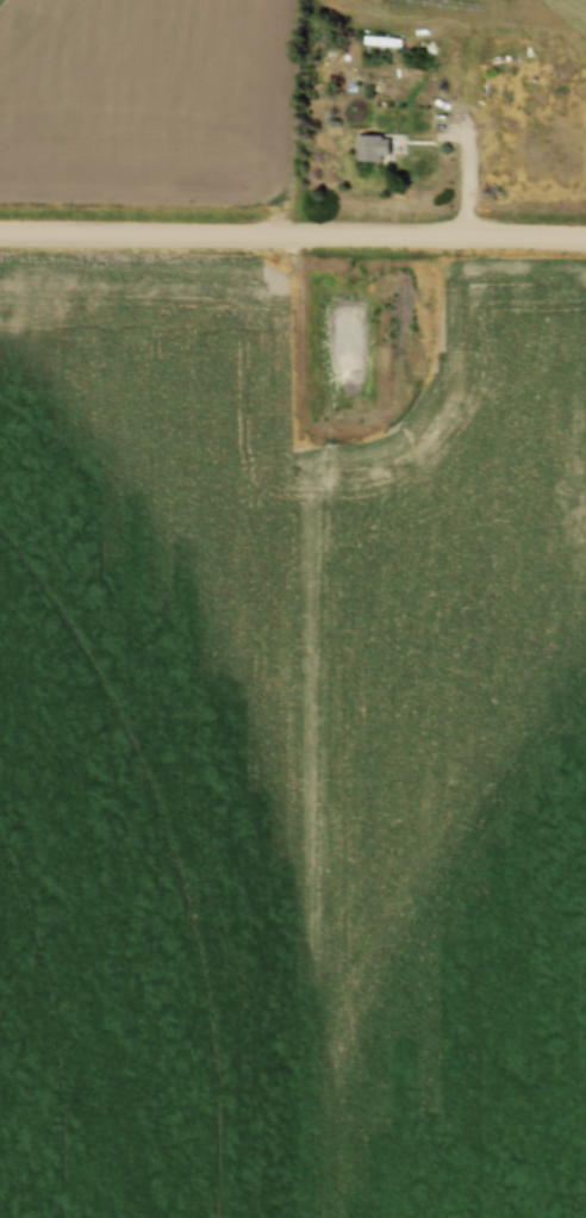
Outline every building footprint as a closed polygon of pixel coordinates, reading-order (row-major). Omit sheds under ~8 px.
[(361,136),(361,160),(394,161),(394,142),(386,142),(386,136),(361,136)]
